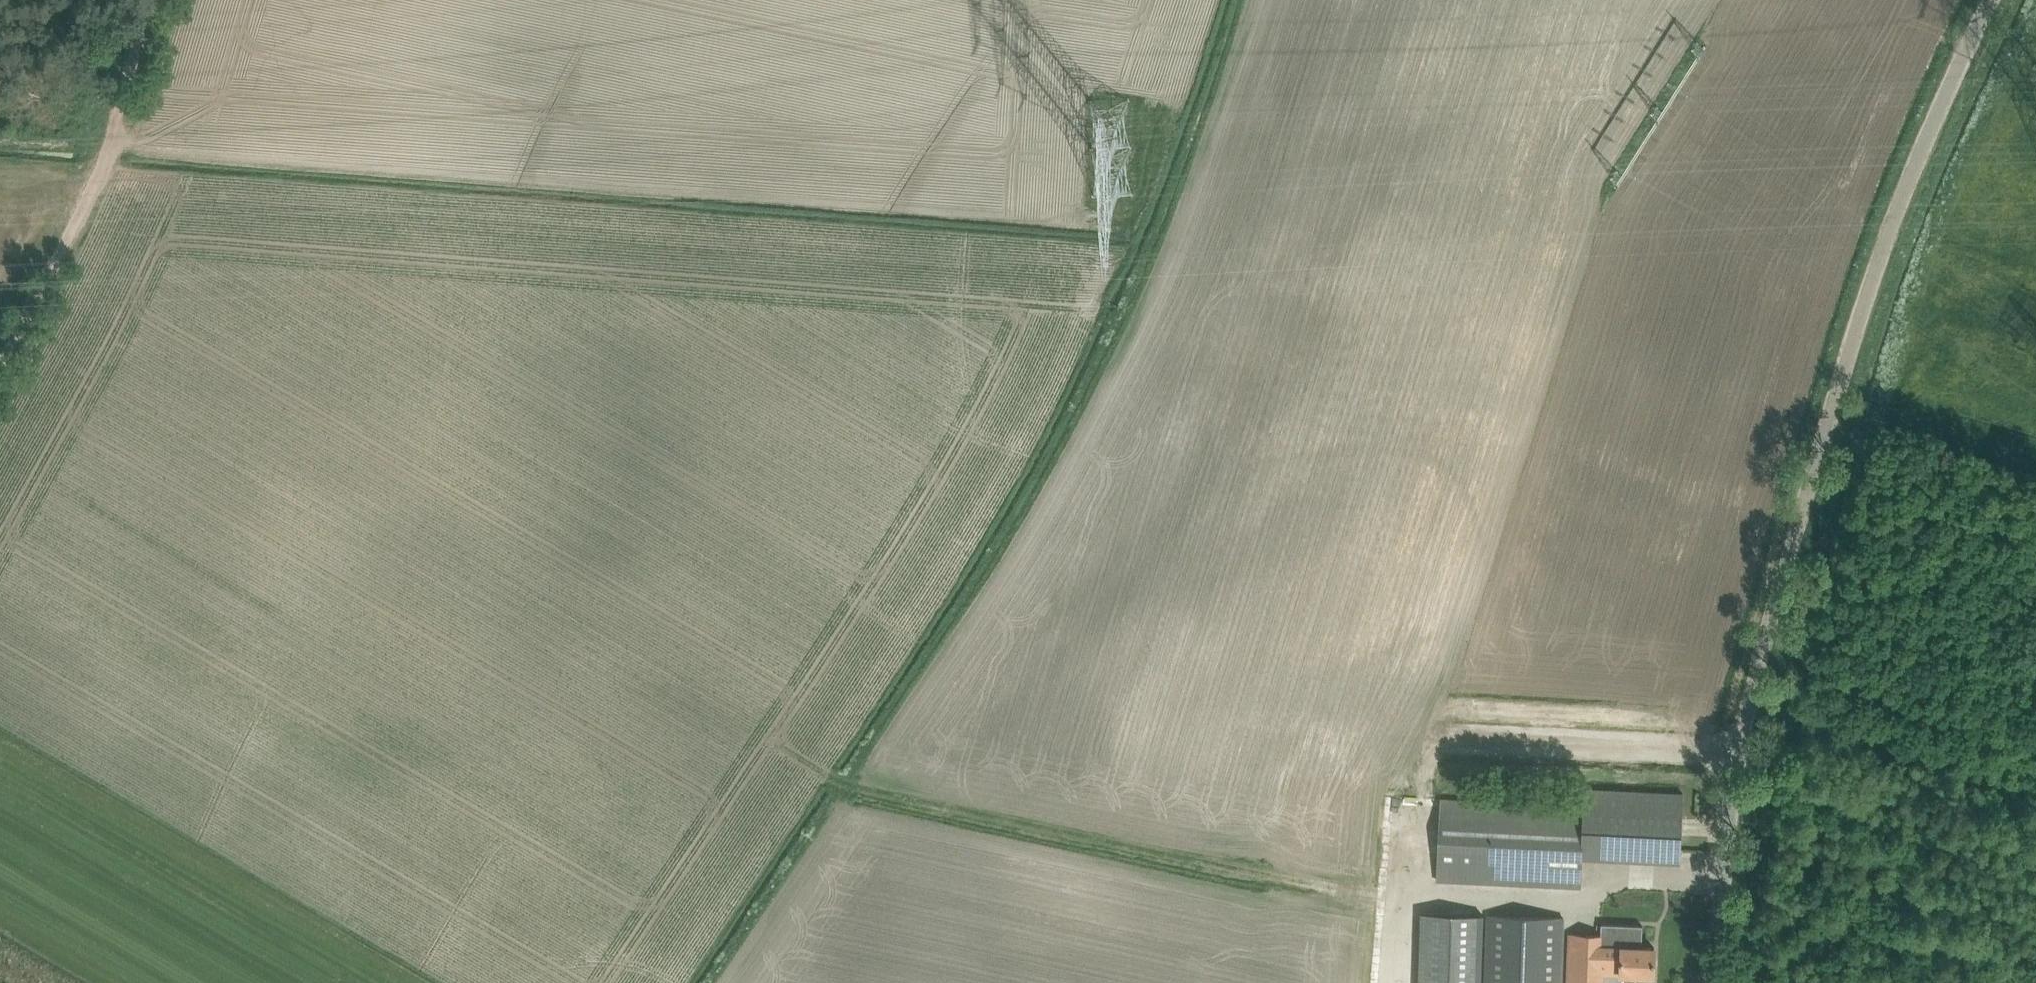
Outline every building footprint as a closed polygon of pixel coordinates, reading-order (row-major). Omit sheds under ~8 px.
[(1438,880),(1581,887),(1585,805),(1442,799),(1438,880)] [(1564,918),(1488,915),(1486,982),(1562,982),(1564,918)] [(1568,982),(1603,982),(1603,971),(1621,972),(1621,975),(1654,976),(1655,947),(1640,947),(1640,941),(1642,941),(1643,925),(1602,924),(1601,935),(1570,934),(1568,982)]
